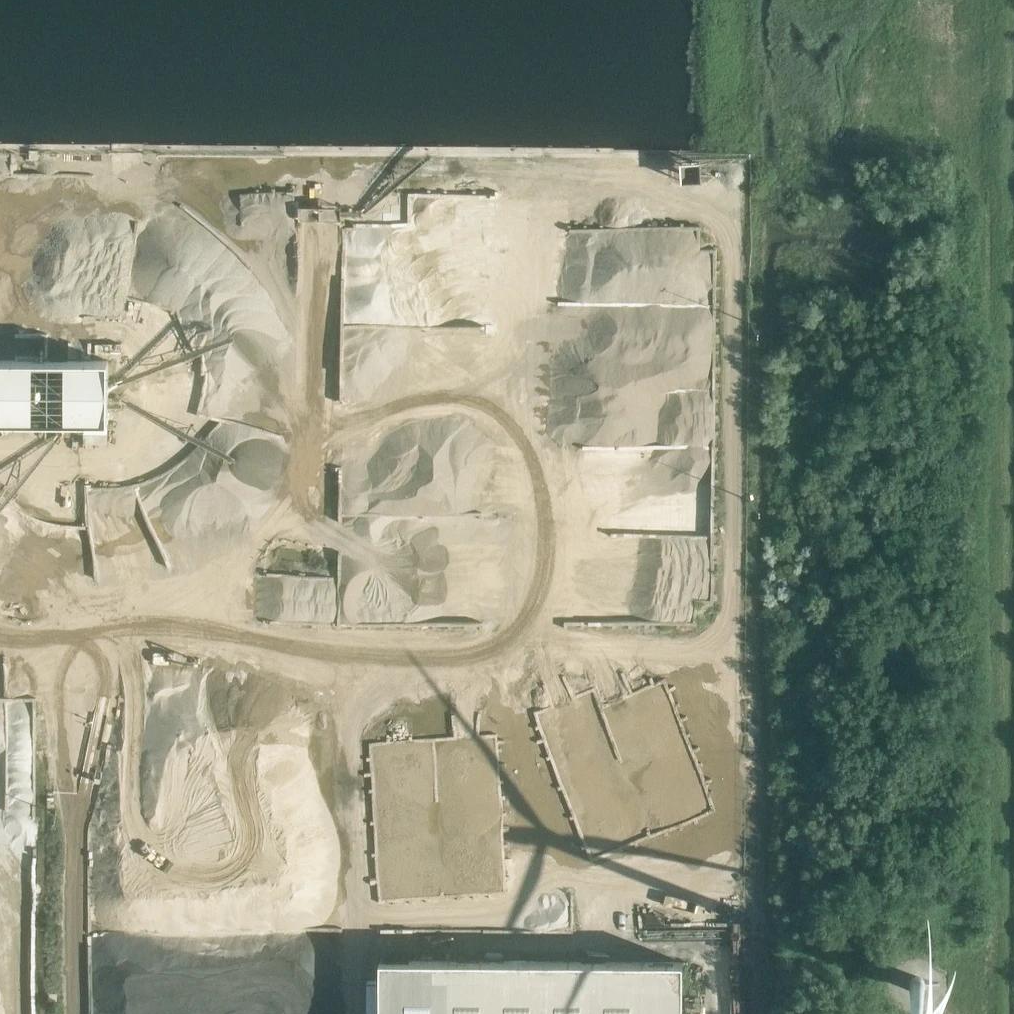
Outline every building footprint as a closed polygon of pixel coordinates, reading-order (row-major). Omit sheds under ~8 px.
[(940,19),(939,17),(937,16),(936,15),(935,15),(934,14),(932,14),(930,15),(929,15),(928,16),(927,17),(926,18),(926,19),(926,21),(926,23),(926,24),(927,26),(928,27),(929,28),(931,28),(932,29),(933,29),(935,28),(937,28),(938,27),(939,26),(940,24),(940,23),(940,22),(940,20),(940,19)] [(300,272),(346,273),(347,229),(342,229),(343,201),(281,199),(281,200),(302,201),(300,272)] [(702,275),(718,275),(719,250),(703,250),(702,275)] [(109,360),(0,359),(0,421),(108,422),(109,360)] [(379,960),(379,1013),(682,1013),(683,962),(379,960)]
